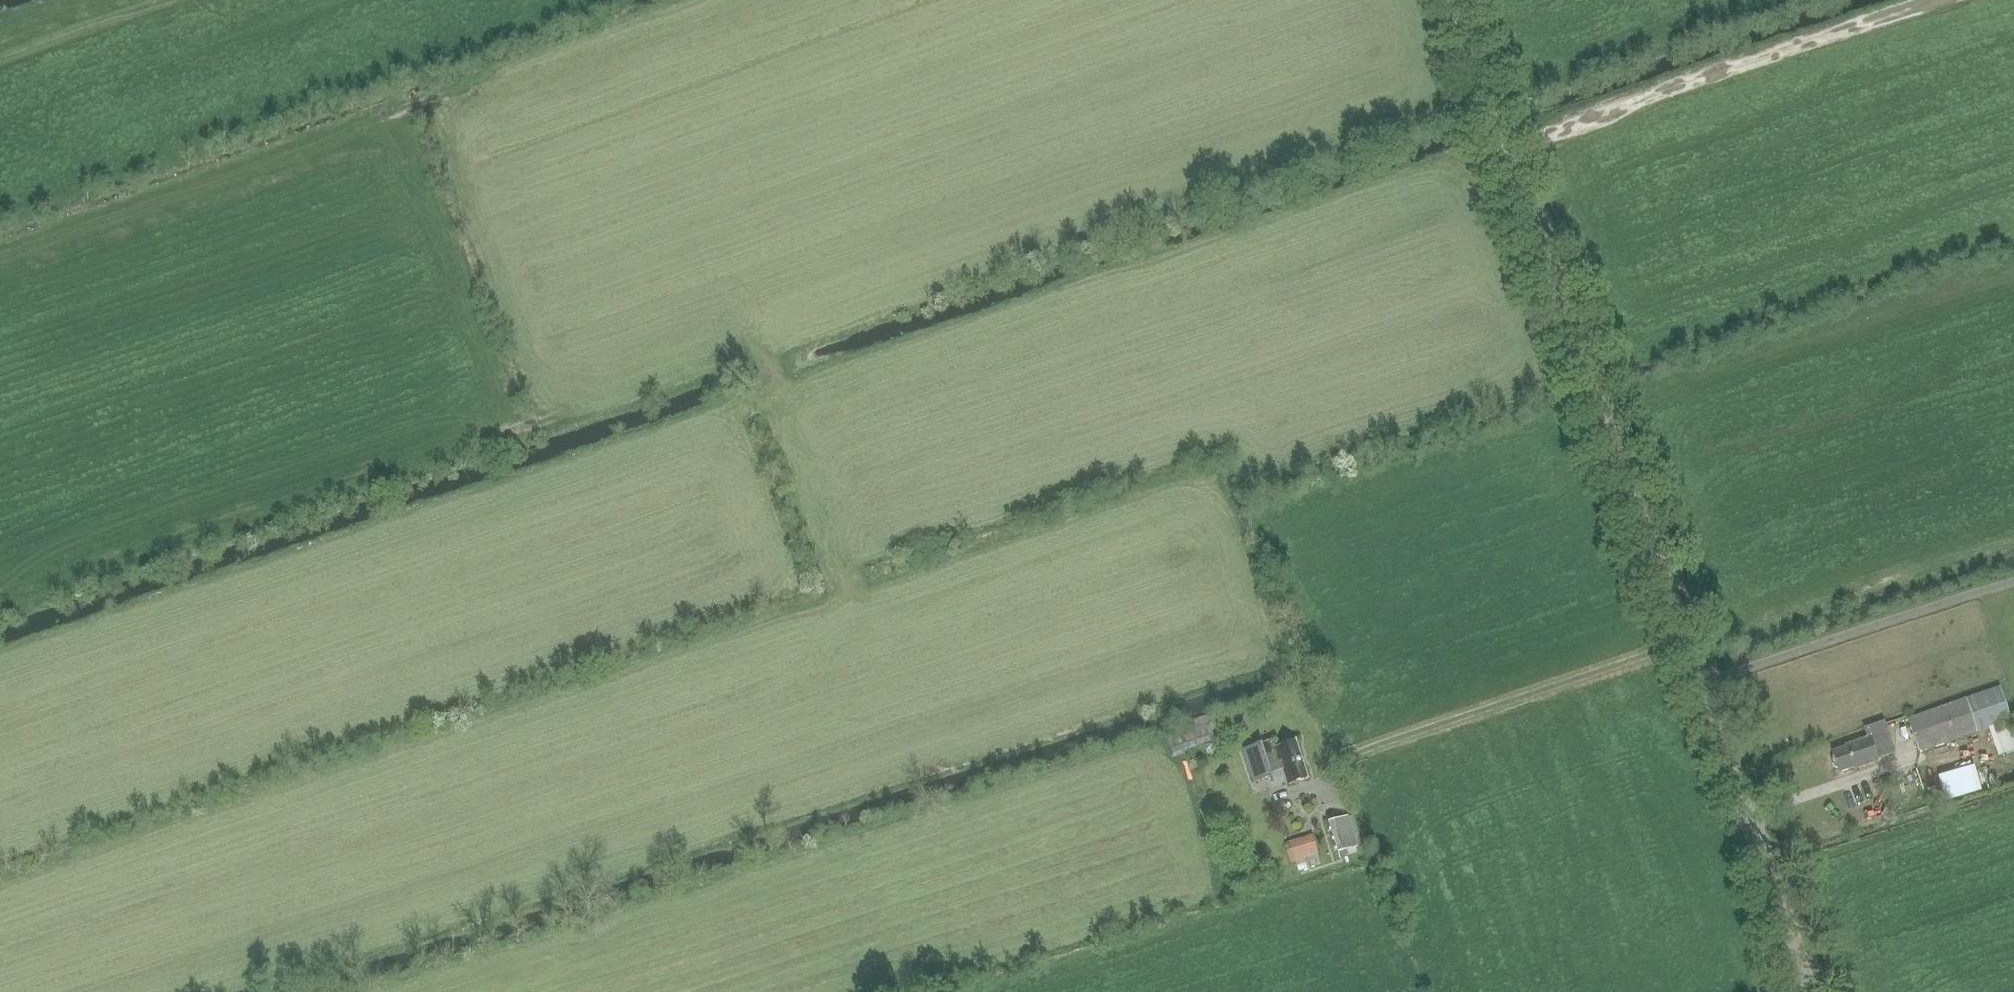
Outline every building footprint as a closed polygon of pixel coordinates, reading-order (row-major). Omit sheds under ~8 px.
[(1921,751),(2011,720),(2000,688),(1910,719),(1921,751)] [(1868,737),(1847,745),(1847,747),(1833,752),(1840,773),(1855,768),(1856,769),(1878,761),(1878,758),(1896,752),(1884,721),(1865,728),(1868,737)] [(1173,754),(1184,750),(1215,740),(1210,724),(1192,730),(1168,739),(1173,753),(1173,754)] [(1287,784),(1307,778),(1296,740),(1275,747),(1272,740),(1245,749),(1255,781),(1272,776),(1272,774),(1283,770),(1287,784)] [(1214,744),(1205,746),(1207,753),(1216,750),(1214,744)] [(1897,812),(1889,808),(1884,817),(1892,821),(1897,812)] [(1340,853),(1360,848),(1352,817),(1332,822),(1340,853)] [(1321,864),(1313,835),(1288,842),(1290,849),(1287,850),(1289,858),(1293,857),(1296,866),(1297,866),(1298,871),(1308,869),(1306,863),(1310,862),(1311,867),(1321,864)]
